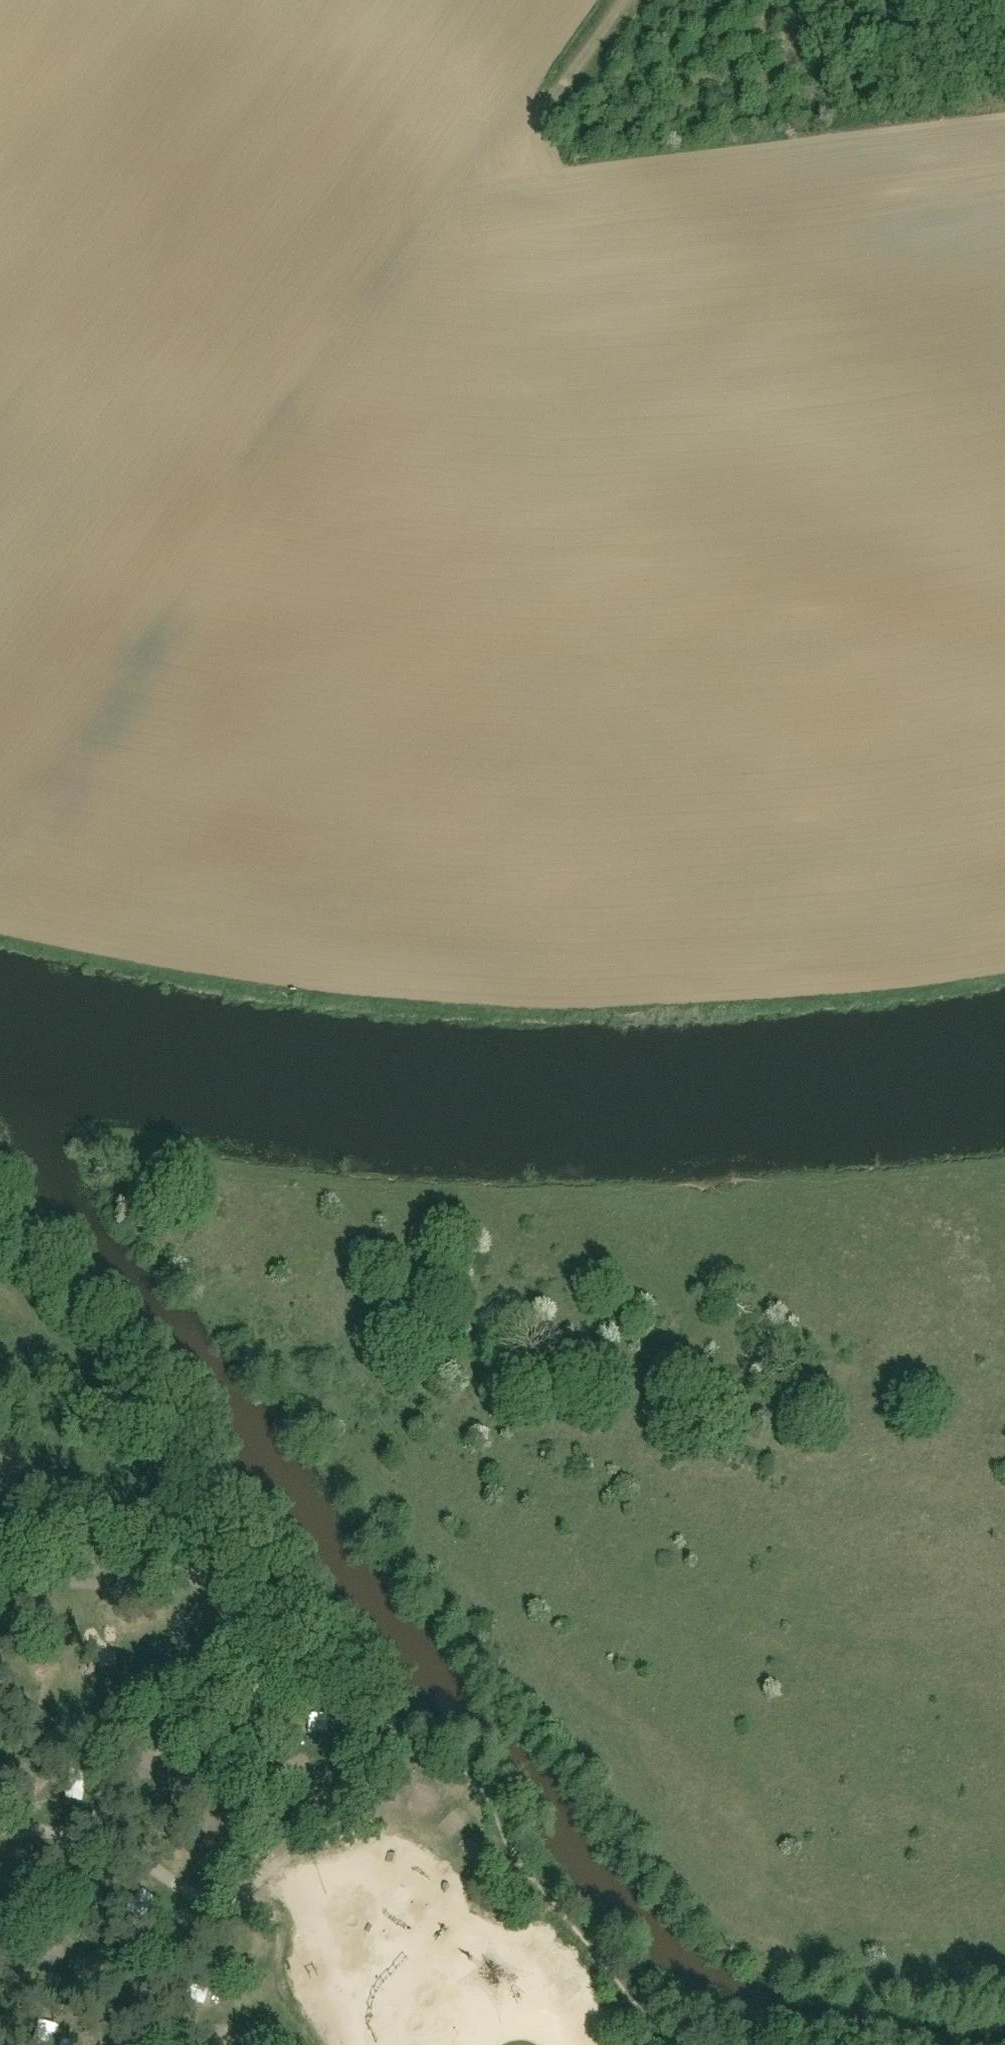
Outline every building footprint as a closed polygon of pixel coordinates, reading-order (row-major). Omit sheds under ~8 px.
[(306,1720),(307,1733),(327,1732),(326,1719),(306,1720)] [(309,1777),(307,1758),(294,1760),(296,1778),(309,1777)] [(319,1809),(334,1809),(334,1780),(319,1780),(319,1809)] [(430,1808),(438,1788),(416,1780),(408,1799),(430,1808)] [(209,1980),(189,1978),(186,2001),(206,2003),(209,1980)] [(43,2029),(44,2044),(58,2044),(56,2028),(43,2029)] [(94,2034),(73,2034),(72,2044),(93,2044),(94,2034)]
